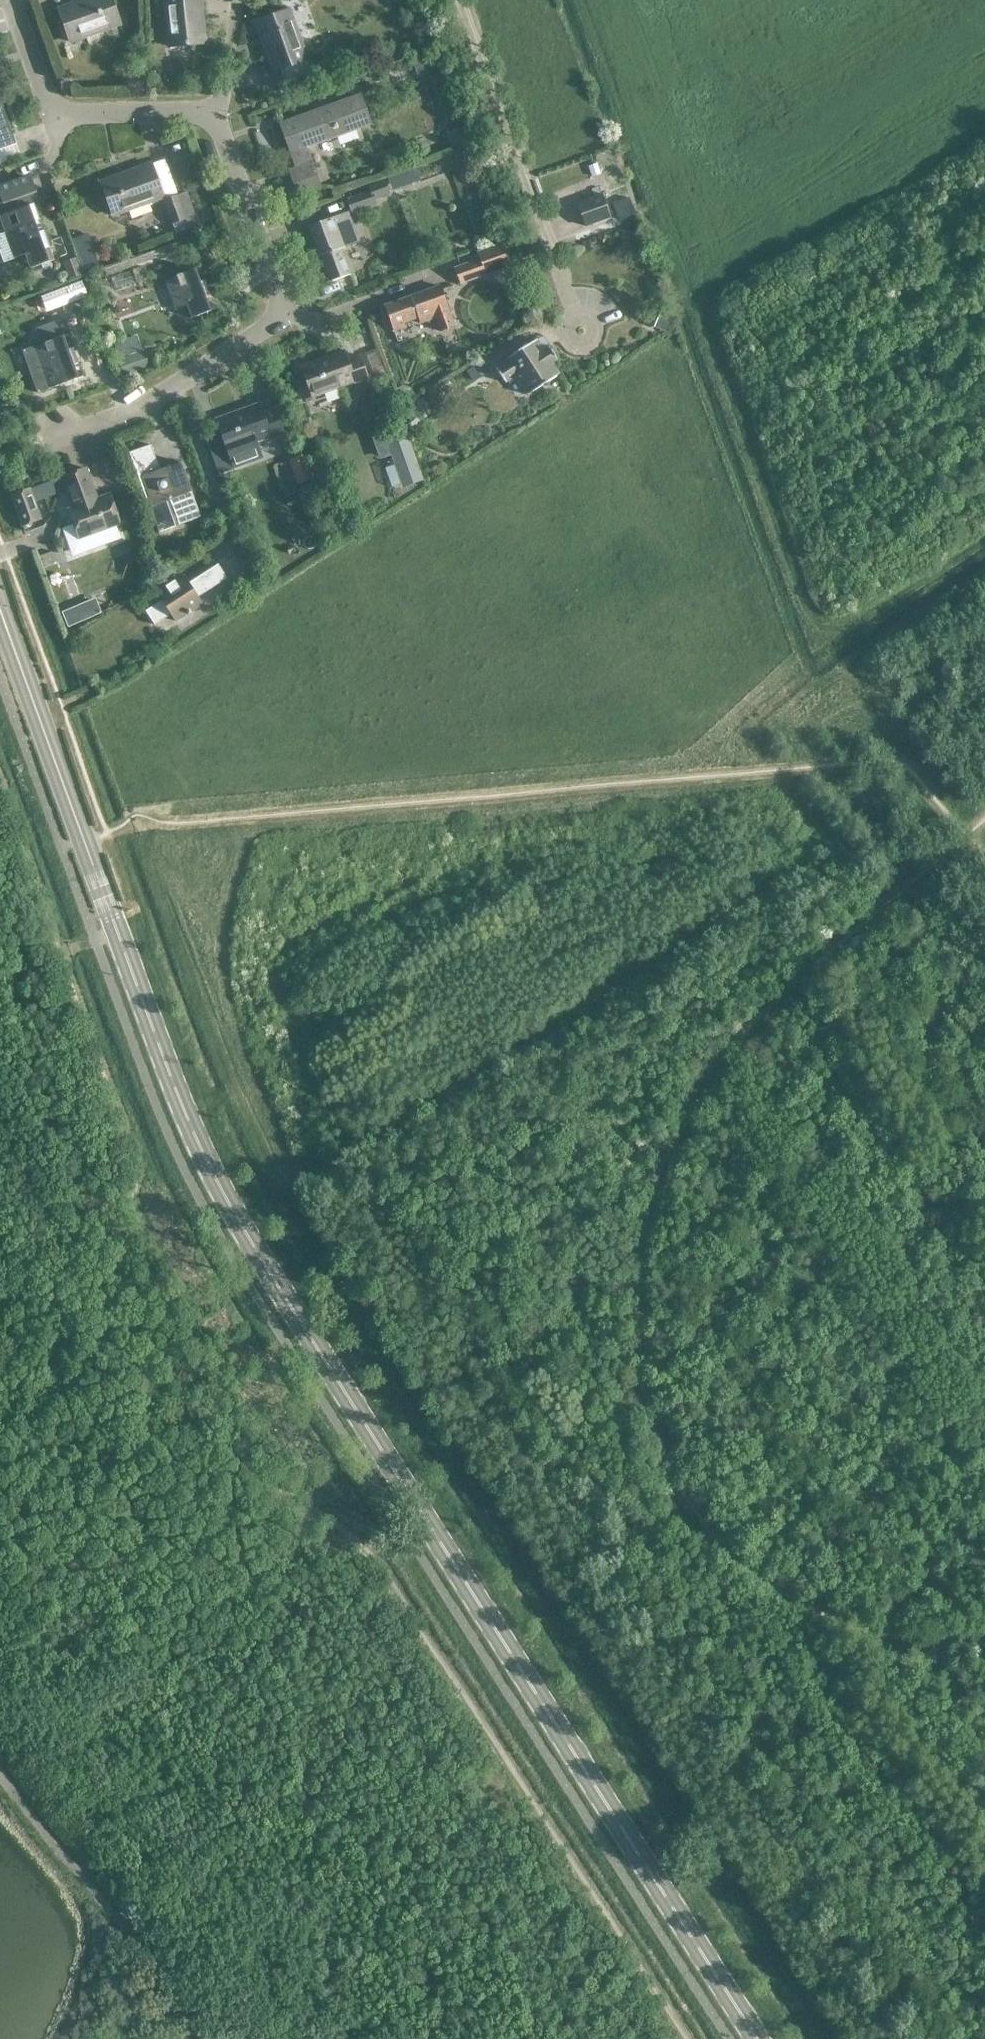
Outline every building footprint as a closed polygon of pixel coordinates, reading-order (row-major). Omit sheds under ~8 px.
[(120,24),(112,0),(85,0),(59,9),(71,42),(120,24)] [(205,43),(200,0),(165,0),(170,47),(205,43)] [(275,71),(307,60),(289,10),(257,22),(275,71)] [(360,95),(348,99),(281,124),(297,168),(289,170),(294,183),(316,175),(312,162),(306,146),(370,123),(360,95)] [(16,144),(0,100),(0,149),(16,144)] [(113,215),(162,198),(150,165),(101,183),(113,215)] [(439,166),(389,184),(393,193),(442,176),(439,166)] [(0,185),(0,202),(1,202),(6,215),(0,217),(0,220),(5,233),(0,235),(0,251),(4,263),(14,259),(24,256),(29,269),(48,263),(53,261),(48,247),(43,232),(38,218),(33,205),(16,211),(12,201),(30,195),(23,177),(0,185)] [(367,186),(369,193),(348,200),(352,213),(375,205),(373,199),(390,193),(385,180),(367,186)] [(187,193),(177,197),(185,219),(189,229),(199,226),(187,193)] [(576,203),(585,226),(609,217),(600,194),(576,203)] [(172,224),(185,219),(177,197),(164,201),(172,224)] [(341,249),(347,247),(359,242),(351,221),(348,213),(309,227),(329,283),(350,275),(341,249)] [(480,259),(455,269),(461,284),(486,274),(508,266),(500,244),(478,252),(480,259)] [(192,319),(211,312),(206,298),(210,296),(204,281),(200,282),(195,270),(167,280),(176,309),(187,305),(192,319)] [(87,296),(82,281),(44,295),(50,309),(87,296)] [(446,327),(454,324),(440,286),(384,306),(392,327),(418,317),(420,324),(442,316),(446,327)] [(38,392),(79,378),(74,364),(79,363),(73,347),(70,349),(65,335),(68,334),(62,317),(40,325),(45,340),(23,349),(38,392)] [(528,394),(559,374),(552,362),(557,359),(550,347),(544,350),(537,339),(505,360),(507,362),(497,369),(505,382),(515,376),(528,394)] [(144,350),(118,359),(124,376),(150,367),(144,350)] [(355,384),(368,379),(358,355),(346,360),(343,351),(300,367),(313,399),(354,383),(355,384)] [(223,434),(208,439),(221,475),(264,460),(258,442),(271,438),(283,434),(274,410),(262,414),(259,405),(218,420),(223,434)] [(405,428),(384,435),(402,487),(423,480),(405,428)] [(179,526),(200,518),(181,463),(160,471),(151,446),(129,453),(149,508),(151,508),(159,532),(176,526),(167,502),(170,501),(179,526)] [(303,456),(290,461),(298,483),(311,478),(303,456)] [(79,540),(120,525),(110,495),(98,499),(87,469),(62,478),(73,508),(68,510),(79,540)] [(22,526),(41,520),(30,490),(11,496),(22,526)] [(198,597),(227,579),(218,565),(189,583),(185,577),(176,582),(175,581),(165,587),(166,589),(157,594),(162,601),(146,611),(155,625),(171,615),(175,621),(202,604),(198,597)]
